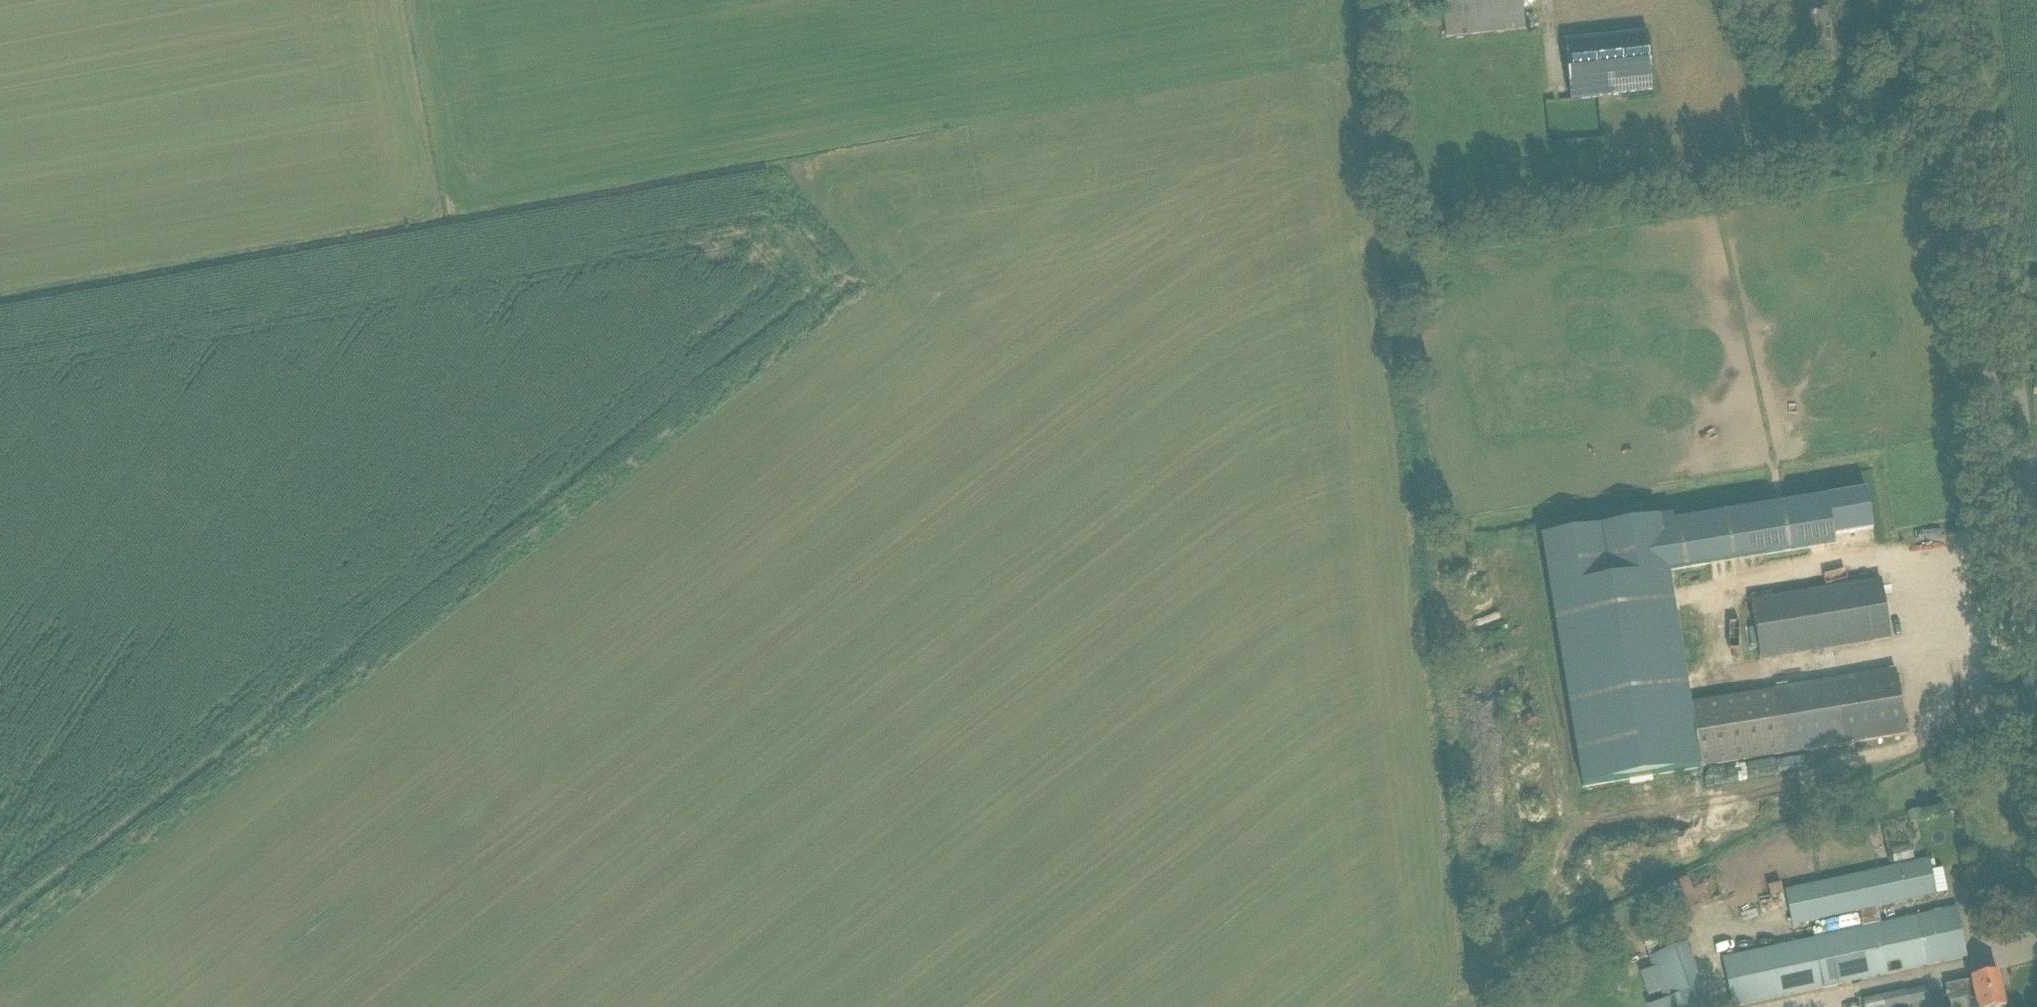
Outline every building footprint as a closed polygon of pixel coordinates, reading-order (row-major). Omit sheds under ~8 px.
[(1446,38),(1525,30),(1522,0),(1441,0),(1446,38)] [(1564,43),(1570,101),(1654,93),(1648,34),(1564,43)] [(1582,788),(1700,769),(1906,735),(1895,671),(1690,705),(1670,576),(1836,548),(1835,540),(1874,533),(1868,493),(1663,528),(1661,518),(1543,537),(1582,788)] [(1751,603),(1760,661),(1870,642),(1890,639),(1880,581),(1861,584),(1751,603)] [(1800,802),(1836,791),(1831,776),(1795,787),(1800,802)] [(1920,810),(1907,813),(1910,824),(1923,821),(1920,810)] [(1936,895),(1928,861),(1785,892),(1793,926),(1858,912),(1861,928),(1720,959),(1731,1006),(1745,1006),(1966,958),(1955,909),(1880,926),(1876,908),(1936,895)] [(1702,990),(1681,931),(1655,940),(1655,941),(1644,945),(1649,959),(1647,959),(1651,970),(1640,974),(1648,996),(1659,992),(1663,1003),(1664,1003),(1666,1006),(1703,1006),(1697,992),(1702,990)] [(1976,1006),(2005,1006),(1998,975),(1970,981),(1971,982),(1945,987),(1948,1003),(1974,997),(1976,1006)] [(1927,986),(1862,1000),(1864,1006),(1900,1006),(1930,1001),(1927,986)]
